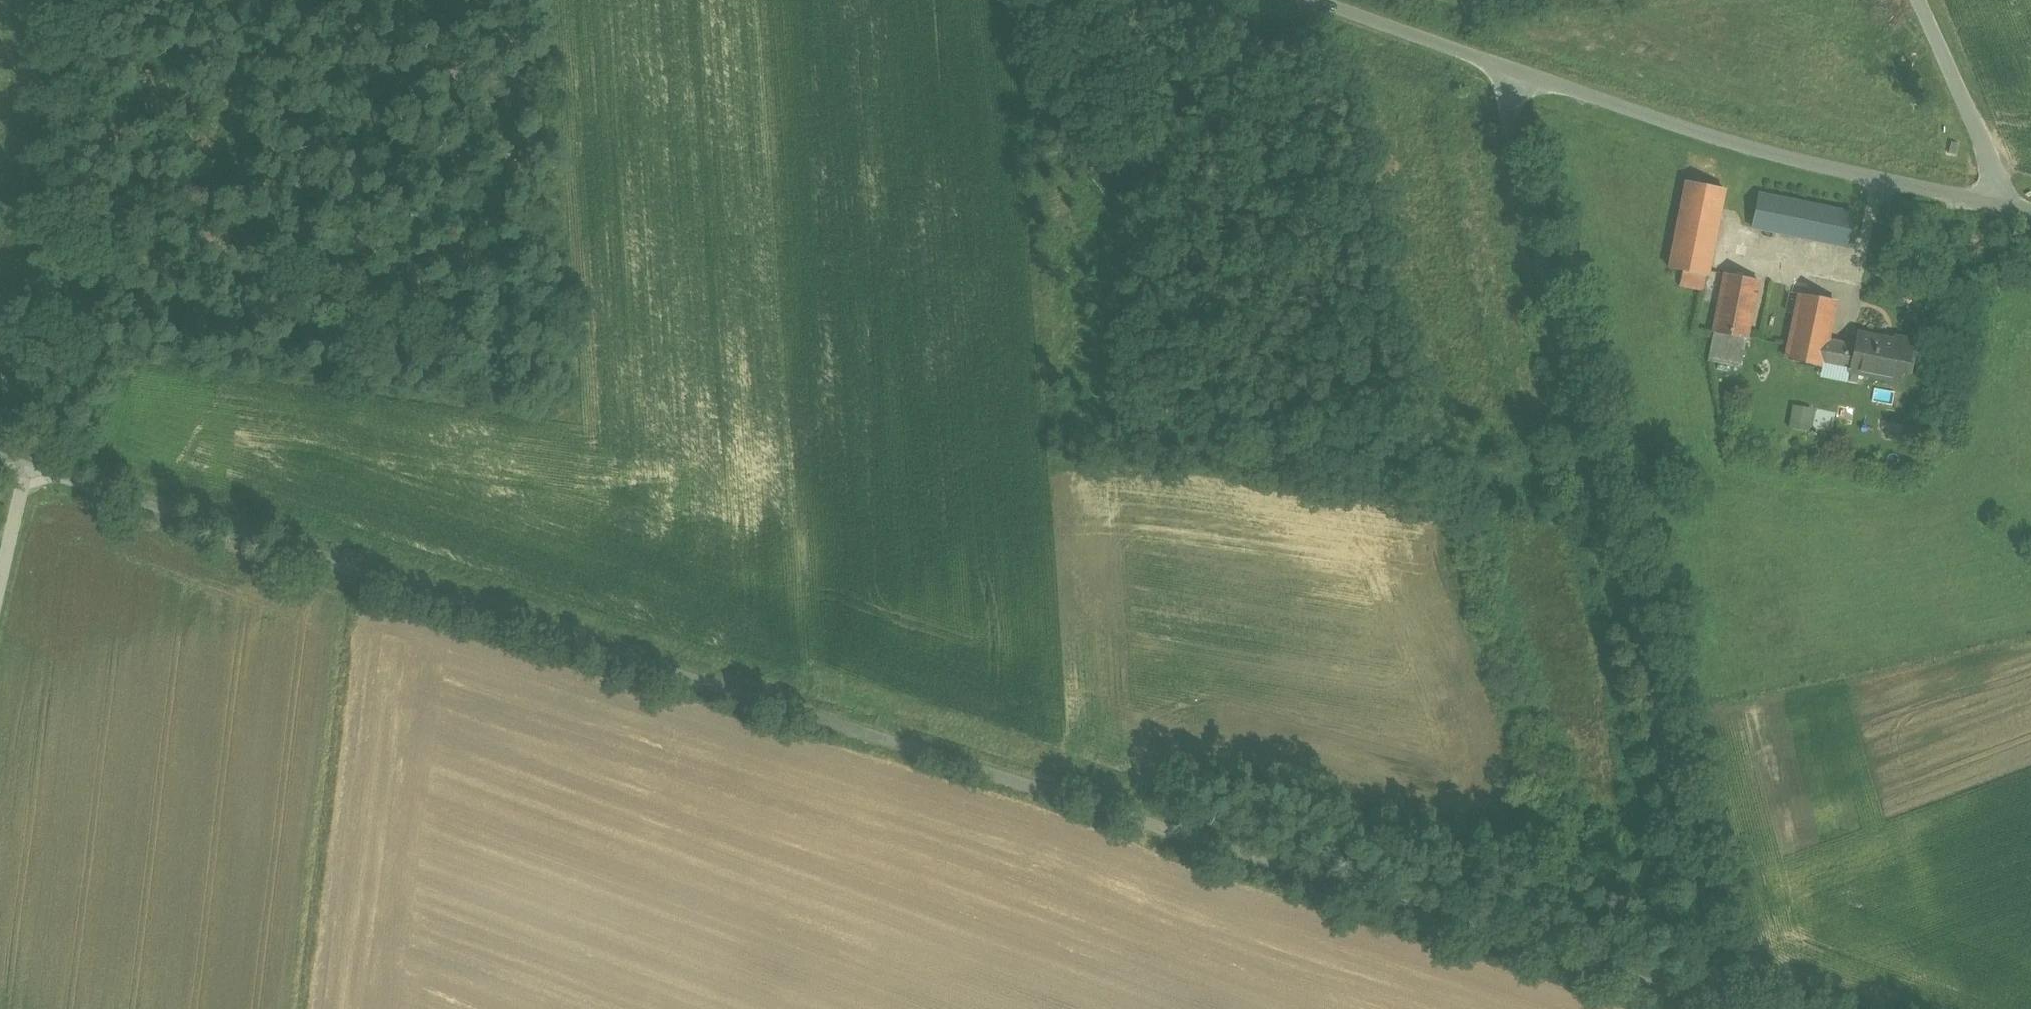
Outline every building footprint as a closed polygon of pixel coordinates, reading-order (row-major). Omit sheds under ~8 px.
[(1724,189),(1687,181),(1669,268),(1682,271),(1679,285),(1704,290),(1724,189)] [(1853,214),(1759,195),(1751,227),(1846,245),(1853,214)] [(1758,280),(1725,273),(1708,359),(1741,366),(1758,280)] [(1834,301),(1790,292),(1786,313),(1830,322),(1834,301)] [(1830,322),(1786,313),(1777,356),(1822,365),(1822,362),(1850,368),(1849,371),(1904,382),(1913,340),(1894,336),(1893,340),(1857,333),(1854,346),(1827,340),(1830,322)] [(1790,405),(1788,425),(1808,427),(1810,407),(1790,405)]
